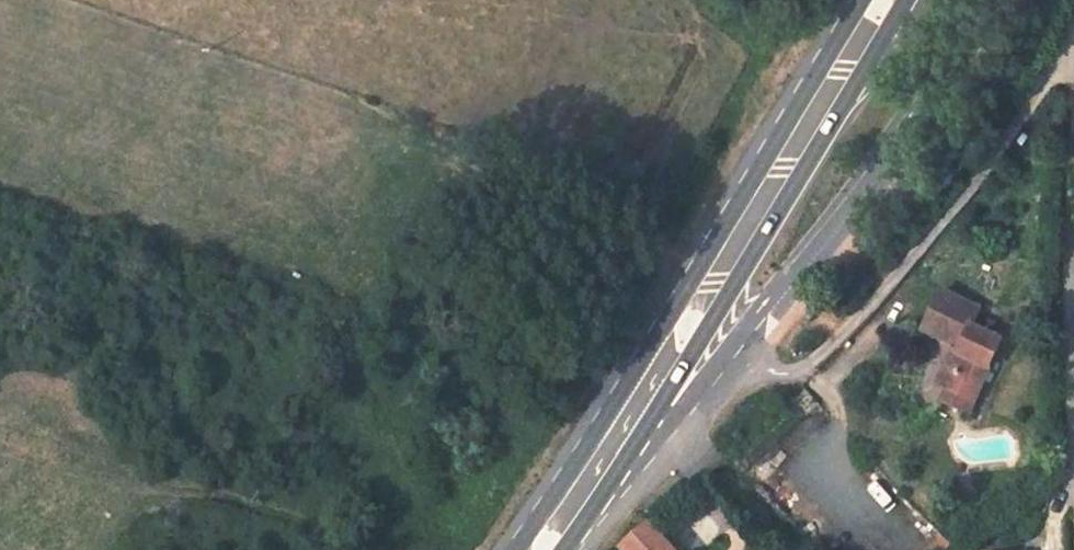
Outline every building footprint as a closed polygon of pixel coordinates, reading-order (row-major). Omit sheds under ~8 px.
[(935,407),(959,417),(986,356),(956,342),(964,325),(925,306),(907,346),(941,360),(931,384),(943,388),(935,407)] [(943,388),(931,384),(923,402),(935,407),(943,388)] [(640,534),(621,549),(654,549),(649,544),(640,534)]
